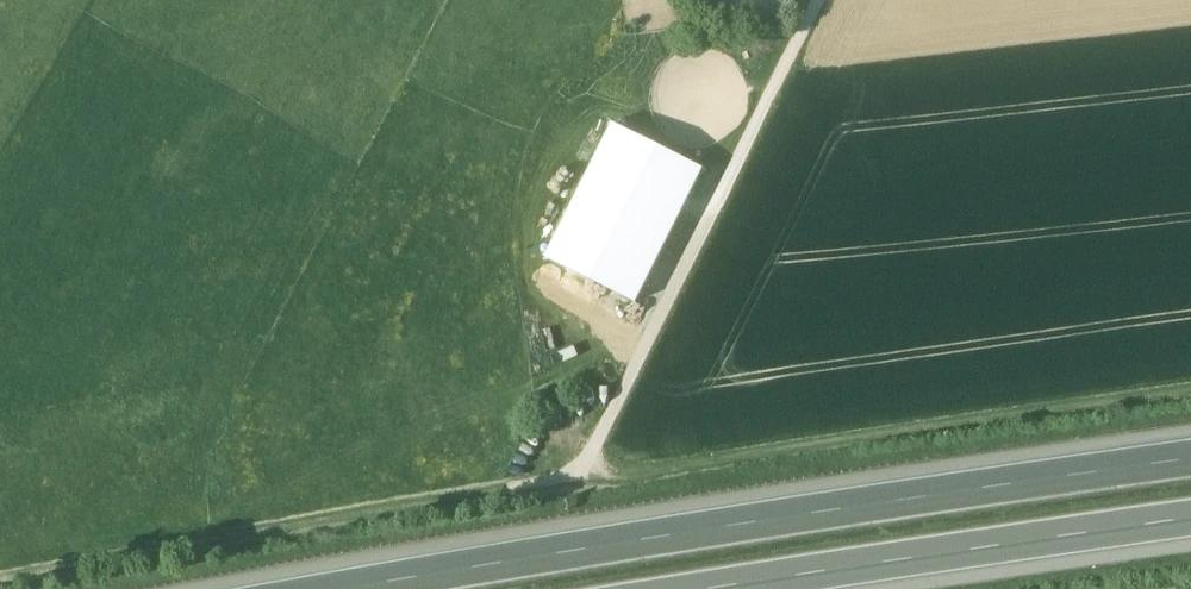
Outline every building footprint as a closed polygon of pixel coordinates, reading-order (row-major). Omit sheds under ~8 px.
[(612,123),(543,259),(636,305),(705,169),(612,123)]
